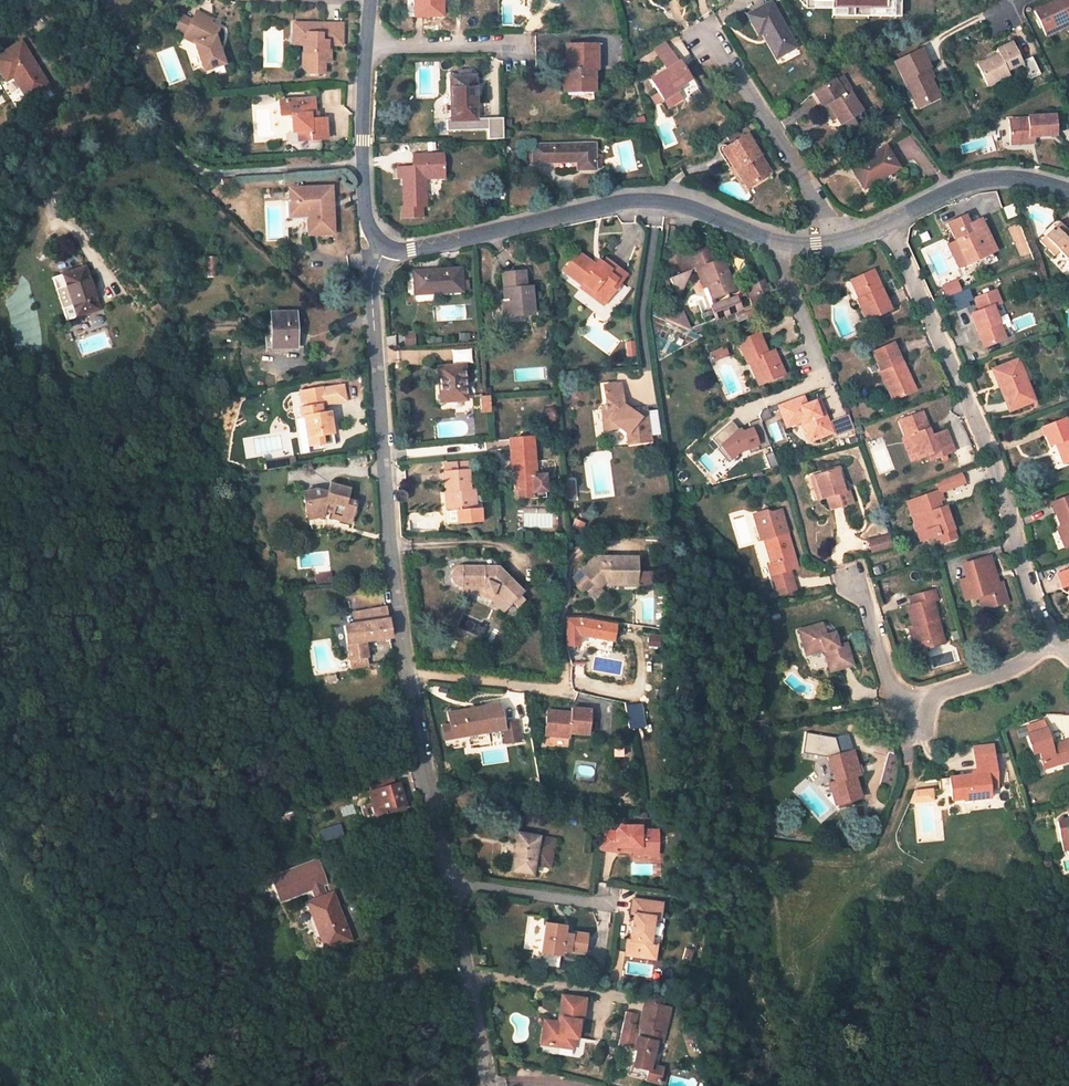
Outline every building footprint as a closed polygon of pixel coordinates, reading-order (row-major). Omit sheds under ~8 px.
[(441,0),(413,0),(414,16),(441,16),(441,0)] [(831,2),(812,1),(812,0),(805,0),(805,8),(831,9),(831,2)] [(812,1),(831,2),(831,9),(892,10),(892,0),(812,0),(812,1)] [(899,0),(892,0),(892,10),(831,9),(831,16),(899,17),(899,0)] [(1034,11),(1046,35),(1064,26),(1061,22),(1068,19),(1068,0),(1058,0),(1034,11)] [(795,47),(770,2),(747,15),(758,36),(761,34),(775,58),(795,47)] [(209,20),(193,12),(189,21),(183,35),(182,37),(193,42),(202,70),(223,63),(214,35),(217,28),(207,24),(209,20)] [(189,21),(176,14),(169,28),(183,35),(189,21)] [(341,23),(292,23),(292,36),(298,42),(302,42),(302,45),(302,68),(308,74),(324,74),(324,62),(330,62),(329,50),(326,50),(326,45),(326,42),(341,42),(341,23)] [(298,42),(292,36),(292,45),(302,45),(302,42),(298,42)] [(20,41),(0,54),(0,71),(7,80),(13,76),(28,99),(49,86),(20,41)] [(1021,63),(1011,42),(995,50),(997,54),(976,65),(986,85),(997,80),(995,76),(1006,71),(1021,63)] [(596,68),(597,45),(565,45),(565,69),(562,70),(562,92),(593,91),(593,69),(596,68)] [(927,104),(938,98),(924,70),(928,68),(919,50),(894,63),(913,101),(923,96),(927,104)] [(677,61),(670,51),(659,59),(666,69),(649,80),(661,98),(676,88),(674,85),(687,76),(677,61)] [(1008,75),(1006,71),(995,76),(997,80),(1008,75)] [(842,74),(835,79),(845,94),(848,92),(852,97),(855,95),(842,74)] [(476,119),(474,76),(451,77),(452,120),(446,120),(447,130),(459,129),(483,129),(482,124),(488,124),(489,139),(503,139),(503,118),(476,119)] [(840,123),(860,111),(852,97),(848,92),(845,94),(835,79),(816,91),(826,107),(829,105),(836,117),(840,123)] [(917,109),(927,104),(923,96),(913,101),(917,109)] [(313,98),(278,100),(280,117),(290,116),(292,132),(298,132),(309,131),(311,141),(327,139),(324,113),(316,114),(316,108),(314,108),(313,98)] [(832,119),(836,117),(829,105),(826,107),(825,108),(832,119)] [(1054,135),(1052,116),(1028,117),(1028,118),(1009,120),(1010,141),(1029,139),(1034,139),(1034,136),(1054,135)] [(299,141),(311,141),(309,131),(298,132),(299,141)] [(769,172),(746,135),(723,150),(735,170),(741,166),(752,183),(769,172)] [(594,169),(594,145),(534,146),(534,149),(534,158),(534,163),(577,162),(577,169),(594,169)] [(898,168),(885,147),(851,168),(864,189),(898,168)] [(525,149),(524,158),(534,158),(534,149),(525,149)] [(403,167),(404,209),(400,209),(401,220),(422,219),(422,208),(426,207),(425,179),(443,178),(442,155),(412,156),(412,167),(403,167)] [(746,187),(752,183),(741,166),(735,170),(746,187)] [(392,168),(393,180),(403,180),(403,167),(392,168)] [(331,187),(289,189),(290,202),(307,201),(308,212),(309,234),(333,233),(331,187)] [(291,213),(308,212),(307,201),(290,202),(291,213)] [(1013,203),(1003,207),(1007,219),(1018,215),(1013,203)] [(996,250),(980,218),(969,224),(965,216),(948,224),(957,242),(949,246),(960,268),(996,250)] [(1060,221),(1040,240),(1055,255),(1059,250),(1068,260),(1068,230),(1060,221)] [(700,266),(713,299),(736,290),(723,257),(715,260),(710,262),(707,256),(712,254),(709,246),(680,257),(686,272),(670,278),(678,299),(690,270),(700,266)] [(585,282),(595,290),(592,293),(605,303),(615,289),(611,286),(616,279),(620,282),(621,283),(627,274),(606,258),(602,264),(604,265),(602,268),(597,269),(594,267),(596,264),(579,251),(564,271),(582,285),(585,282)] [(85,267),(61,274),(76,316),(99,309),(85,267)] [(462,269),(414,272),(415,292),(463,289),(463,288),(469,288),(468,279),(462,280),(462,269)] [(891,309),(872,271),(851,281),(859,299),(858,299),(868,320),(891,309)] [(525,287),(524,272),(503,273),(504,290),(508,290),(510,315),(534,314),(532,287),(525,287)] [(615,289),(621,283),(620,282),(616,279),(611,286),(615,289)] [(771,298),(763,279),(758,281),(746,286),(752,301),(753,305),(771,298)] [(595,290),(585,282),(582,285),(592,293),(595,290)] [(948,298),(950,297),(961,293),(956,283),(944,288),(948,298)] [(969,302),(974,300),(970,289),(961,293),(950,297),(956,313),(971,307),(969,302)] [(1001,302),(996,289),(975,298),(981,310),(971,314),(984,346),(1005,337),(992,305),(1001,302)] [(738,295),(711,306),(715,318),(743,307),(738,295)] [(683,312),(665,318),(671,336),(689,329),(683,312)] [(294,313),(272,313),(272,332),(266,332),(267,346),(295,346),(294,313)] [(413,343),(412,330),(404,331),(404,344),(413,343)] [(759,333),(738,342),(747,362),(754,359),(764,382),(784,373),(776,354),(769,357),(759,333)] [(637,355),(635,342),(627,344),(629,356),(637,355)] [(893,399),(915,389),(902,360),(901,361),(893,343),(875,351),(874,353),(882,369),(880,370),(893,399)] [(756,385),(764,382),(754,359),(747,362),(756,385)] [(1033,400),(1017,359),(993,369),(1009,410),(1033,400)] [(464,365),(439,367),(440,375),(443,375),(445,400),(467,398),(464,365)] [(346,382),(327,386),(328,396),(326,396),(326,399),(348,396),(346,382)] [(338,431),(336,411),(328,411),(326,399),(326,396),(328,396),(327,386),(305,389),(306,399),(310,399),(311,404),(303,405),(304,415),(311,414),(313,426),(315,442),(329,440),(328,433),(338,431)] [(611,433),(619,433),(626,439),(627,449),(649,447),(646,417),(633,418),(624,410),(621,388),(605,389),(606,406),(601,413),(602,426),(610,426),(611,433)] [(803,396),(779,406),(787,425),(805,419),(812,438),(832,431),(820,399),(806,404),(803,396)] [(922,412),(900,421),(907,437),(909,437),(918,458),(928,454),(936,451),(939,457),(953,451),(945,430),(931,436),(922,412)] [(304,415),(306,427),(313,426),(311,414),(304,415)] [(848,415),(832,421),(837,435),(853,429),(848,415)] [(1068,460),(1068,428),(1065,418),(1043,426),(1050,445),(1057,443),(1064,462),(1068,460)] [(753,424),(759,445),(768,443),(762,422),(753,424)] [(723,459),(759,448),(753,426),(738,431),(736,425),(715,431),(723,459)] [(538,476),(535,437),(511,439),(513,467),(517,467),(519,491),(535,490),(538,493),(548,492),(547,476),(538,476)] [(912,460),(918,458),(909,437),(907,437),(904,439),(912,460)] [(930,460),(939,457),(936,451),(928,454),(930,460)] [(468,469),(467,461),(456,462),(457,470),(468,469)] [(476,509),(474,488),(470,488),(469,469),(468,469),(457,470),(456,462),(444,463),(444,471),(445,492),(450,492),(451,511),(457,511),(458,525),(481,522),(480,508),(476,509)] [(837,469),(816,476),(823,497),(827,495),(832,509),(852,502),(848,489),(843,491),(837,469)] [(960,470),(935,479),(940,491),(964,482),(960,470)] [(302,489),(306,513),(323,509),(324,507),(331,509),(329,516),(348,522),(354,502),(345,499),(348,487),(330,482),(328,490),(318,486),(302,489)] [(940,491),(926,495),(908,502),(913,518),(918,516),(925,538),(941,533),(942,537),(940,538),(941,542),(956,537),(945,505),(938,507),(937,503),(943,501),(940,491)] [(458,525),(457,511),(451,511),(450,492),(445,492),(447,511),(448,525),(458,525)] [(1052,502),(1068,546),(1068,495),(1052,502)] [(796,567),(786,531),(781,512),(770,515),(767,513),(764,519),(755,521),(761,542),(766,541),(768,550),(766,551),(769,563),(767,563),(771,582),(783,579),(781,572),(789,570),(796,567)] [(766,513),(754,517),(755,521),(764,519),(767,513),(766,513)] [(921,540),(925,538),(918,516),(913,518),(921,540)] [(869,539),(874,554),(897,547),(892,532),(869,539)] [(635,570),(636,556),(594,556),(572,576),(574,580),(581,588),(584,586),(592,594),(600,587),(597,584),(596,583),(603,576),(609,576),(609,581),(635,581),(635,570)] [(990,556),(962,564),(966,577),(960,580),(965,597),(980,592),(985,607),(1007,600),(1001,582),(999,583),(996,584),(993,574),(995,573),(990,556)] [(521,591),(497,568),(462,568),(458,569),(456,571),(455,574),(455,577),(456,579),(459,582),(461,583),(464,584),(464,592),(482,593),(491,598),(503,610),(521,591)] [(1058,573),(1063,587),(1068,585),(1068,569),(1058,573)] [(649,580),(649,570),(635,570),(635,581),(649,580)] [(775,595),(794,589),(789,570),(781,572),(783,579),(771,582),(775,595)] [(314,574),(316,584),(332,582),(331,571),(314,574)] [(594,597),(602,590),(600,588),(600,587),(592,594),(594,597)] [(934,590),(909,597),(911,604),(907,605),(912,626),(909,626),(916,650),(943,642),(932,601),(937,600),(934,590)] [(386,607),(352,613),(353,620),(355,619),(356,622),(387,617),(386,607)] [(368,658),(365,642),(390,638),(387,617),(356,622),(356,624),(336,628),(339,650),(340,652),(350,650),(352,667),(366,665),(365,659),(368,658)] [(616,625),(579,619),(567,619),(567,644),(579,644),(579,633),(582,633),(613,639),(616,625)] [(850,664),(845,643),(837,645),(834,633),(825,635),(822,624),(799,630),(805,652),(824,647),(830,669),(850,664)] [(503,724),(499,703),(454,711),(458,733),(478,730),(479,732),(487,730),(487,728),(503,724)] [(643,703),(626,704),(628,729),(645,727),(643,703)] [(593,710),(573,709),(573,712),(549,711),(547,732),(559,733),(559,737),(571,738),(571,733),(590,734),(593,710)] [(453,736),(479,732),(478,730),(458,733),(454,711),(449,712),(453,736)] [(517,742),(514,722),(503,724),(506,744),(517,742)] [(1027,734),(1033,752),(1038,750),(1044,767),(1068,759),(1068,740),(1050,746),(1045,729),(1027,734)] [(544,745),(568,748),(569,740),(545,737),(544,745)] [(860,774),(853,750),(828,757),(834,780),(828,782),(835,804),(861,797),(856,776),(860,774)] [(993,754),(975,756),(977,774),(949,778),(952,799),(989,795),(988,788),(997,787),(993,754)] [(822,759),(828,782),(834,780),(828,757),(822,759)] [(397,783),(368,791),(373,808),(383,805),(385,809),(403,804),(397,783)] [(912,803),(934,802),(934,789),(912,789),(912,803)] [(1067,815),(1068,819),(1057,822),(1061,839),(1063,851),(1068,850),(1068,814),(1067,815)] [(600,827),(597,851),(619,854),(618,848),(636,846),(644,845),(649,850),(659,850),(658,825),(640,826),(640,822),(620,823),(615,829),(600,827)] [(540,836),(518,832),(511,869),(534,874),(535,866),(550,869),(555,842),(539,839),(540,836)] [(317,859),(282,872),(280,868),(274,870),(276,875),(273,876),(282,900),(313,888),(317,898),(308,901),(326,949),(351,939),(333,892),(327,895),(323,884),(327,883),(317,859)] [(649,943),(653,916),(659,917),(662,902),(632,898),(630,913),(633,913),(629,940),(626,939),(623,954),(652,958),(655,943),(649,943)] [(570,934),(563,933),(564,927),(543,923),(539,953),(560,956),(560,951),(583,954),(586,934),(570,932),(570,934)] [(645,1001),(660,1005),(662,995),(647,993),(645,1001)] [(585,998),(562,995),(558,1022),(545,1020),(544,1023),(541,1044),(567,1047),(569,1037),(577,1038),(580,1020),(582,1021),(585,998)] [(653,1052),(658,1033),(663,1034),(669,1007),(660,1005),(645,1001),(639,1028),(635,1048),(637,1048),(634,1063),(633,1065),(647,1069),(646,1077),(645,1078),(658,1081),(662,1066),(658,1065),(650,1063),(653,1052)] [(627,1010),(624,1021),(634,1024),(637,1012),(627,1010)] [(624,1021),(618,1044),(629,1046),(634,1027),(634,1024),(624,1021)] [(634,1027),(629,1046),(635,1048),(639,1028),(634,1027)] [(658,1033),(653,1052),(658,1054),(663,1034),(658,1033)] [(575,1048),(577,1038),(569,1037),(567,1047),(575,1048)] [(628,1072),(646,1077),(647,1069),(633,1065),(634,1063),(631,1062),(628,1072)]
